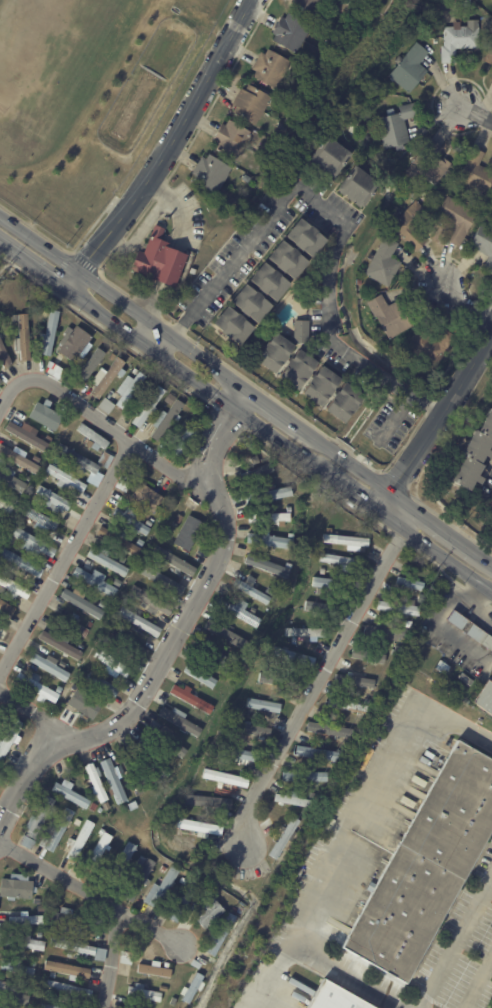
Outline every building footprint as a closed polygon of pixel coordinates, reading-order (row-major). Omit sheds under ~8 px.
[(295,1),(293,0),(326,0),(315,20),(292,6),(295,1)] [(273,40),(276,35),(272,33),(281,18),(285,20),(289,13),(311,26),(296,53),(273,40)] [(458,49),(456,49),(456,63),(441,63),(441,46),(444,46),(443,27),(479,26),(480,48),(458,49)] [(324,33),(331,37),(328,42),(321,38),(324,33)] [(483,60),(491,41),(491,64),(483,60)] [(428,54),(419,64),(428,71),(409,93),(388,76),(398,64),(394,62),(399,56),(403,59),(417,42),(429,52),(428,54)] [(280,82),(276,89),(253,76),(255,71),(251,69),(261,52),(265,54),(268,49),(291,63),(280,82)] [(272,97),(257,126),(233,114),(237,107),(234,105),(242,89),(246,92),(249,86),(272,97)] [(415,117),(404,120),(410,142),(403,144),(404,149),(396,151),(395,146),(384,149),(377,119),(388,116),(386,110),(393,109),(395,114),(400,113),(399,107),(414,103),(417,116),(415,117)] [(213,139),(222,124),(225,125),(229,120),(252,133),(236,161),(213,147),(216,141),(213,139)] [(350,155),(333,178),(308,159),(326,136),(350,155)] [(432,140),(443,148),(436,157),(441,161),(443,158),(452,164),(436,186),(423,176),(418,182),(405,173),(430,138),(432,140)] [(479,165),(491,172),(491,189),(489,195),(458,179),(474,148),(485,154),(479,165)] [(192,173),(202,157),(206,159),(209,154),(231,168),(215,195),(193,181),(196,176),(192,173)] [(299,171),(293,178),(291,176),(289,180),(287,178),(289,176),(287,174),(293,166),(299,171)] [(379,185),(361,208),(359,207),(358,208),(338,194),(340,192),(337,189),(354,166),(379,185)] [(118,198),(119,198),(114,206),(111,203),(115,196),(118,198)] [(457,247),(444,239),(452,225),(436,215),(447,196),(476,213),(479,209),(484,212),(481,217),(477,215),(458,247),(457,247)] [(419,226),(416,230),(427,241),(416,252),(391,226),(416,201),(430,215),(419,226)] [(306,222),(310,225),(310,224),(317,230),(316,231),(326,239),(312,257),(303,249),(302,250),(294,243),(295,243),(286,235),(300,217),(306,222)] [(482,223),(491,229),(491,275),(482,269),(484,266),(489,257),(469,246),(482,223)] [(155,225),(164,229),(160,240),(167,243),(166,247),(186,255),(173,289),(144,277),(130,269),(138,250),(144,253),(155,225)] [(398,245),(391,257),(401,263),(388,288),(364,275),(384,236),(398,244),(398,245)] [(283,240),(292,248),(293,247),(299,252),(298,253),(309,262),(294,279),(285,272),(285,273),(277,266),(277,265),(268,257),(283,240)] [(264,261),(274,269),(274,268),(281,274),(280,275),(290,283),(276,301),(267,293),(266,294),(258,287),(259,287),(250,279),(264,261)] [(246,284),(255,291),(256,291),(263,296),(262,297),(272,306),(258,323),(249,315),(248,316),(240,310),(241,309),(232,301),(246,284)] [(398,303),(412,327),(389,341),(367,303),(381,295),(388,307),(397,301),(398,303)] [(240,345),(231,337),(230,338),(222,331),(223,330),(214,323),(228,305),(238,313),(239,312),(245,317),(244,319),(254,327),(240,345)] [(61,311),(51,356),(42,354),(45,343),(39,342),(40,336),(46,337),(49,326),(43,325),(44,319),(49,320),(52,309),(61,311)] [(31,360),(22,360),(22,350),(17,350),(16,337),(21,336),(20,314),(29,314),(31,360)] [(306,318),(308,319),(308,341),(293,341),(294,318),(306,318)] [(89,343),(82,351),(86,355),(84,358),(79,355),(74,363),(59,352),(63,346),(60,343),(66,334),(64,333),(69,327),(74,331),(78,326),(93,337),(89,343)] [(448,331),(458,338),(440,369),(406,348),(417,329),(438,342),(446,330),(448,331)] [(285,357),(281,363),(280,362),(273,372),(254,358),(261,348),(260,348),(266,339),(267,340),(274,330),(293,344),(287,353),(288,354),(285,357)] [(5,368),(0,357),(0,334),(14,364),(5,368)] [(105,353),(97,347),(78,375),(86,380),(105,353)] [(298,347),(317,360),(310,370),(311,371),(304,380),(304,379),(297,389),(278,376),(285,365),(284,365),(290,357),(291,357),(298,347)] [(112,360),(108,357),(112,352),(116,355),(112,360)] [(99,399),(92,394),(99,384),(93,380),(102,367),(108,371),(119,357),(126,362),(122,368),(127,371),(123,377),(118,373),(99,399)] [(332,391),(328,398),(327,397),(320,407),(301,393),(308,383),(307,383),(313,374),(314,375),(321,365),(340,379),(333,388),(334,389),(332,391)] [(116,404),(115,403),(122,395),(116,391),(128,374),(133,378),(139,370),(146,376),(123,409),(116,404)] [(345,382),(364,395),(357,405),(358,405),(351,414),(350,414),(344,423),(325,410),(332,400),(331,399),(337,391),(338,392),(345,382)] [(132,423),(131,422),(157,384),(165,389),(154,405),(157,408),(153,415),(149,412),(138,427),(132,423)] [(171,404),(164,399),(170,392),(176,397),(171,404)] [(114,404),(115,404),(108,414),(98,406),(104,397),(114,404)] [(50,409),(64,415),(55,433),(50,431),(51,428),(30,418),(38,402),(44,404),(46,399),(52,402),(49,408),(50,409)] [(156,427),(154,426),(164,411),(168,414),(178,400),(185,405),(178,415),(181,417),(178,422),(175,420),(159,443),(151,437),(158,429),(156,427)] [(489,450),(491,452),(491,460),(485,456),(481,465),(483,466),(478,476),(484,479),(481,485),(475,482),(470,492),(451,482),(464,458),(461,456),(475,430),(479,432),(491,408),(491,409),(491,444),(489,450)] [(191,419),(186,415),(190,411),(195,415),(191,419)] [(48,440),(8,422),(4,431),(45,449),(48,440)] [(90,428),(110,442),(105,448),(101,446),(100,448),(95,444),(91,450),(81,443),(85,437),(89,440),(86,445),(87,445),(90,440),(95,443),(96,442),(78,429),(82,422),(90,428)] [(179,456),(172,450),(174,448),(172,446),(177,439),(179,440),(192,423),(200,429),(179,456)] [(74,450),(101,466),(96,474),(86,468),(84,473),(75,468),(78,463),(57,451),(62,443),(74,450)] [(36,474),(0,455),(0,446),(1,444),(7,448),(14,451),(16,448),(20,450),(18,454),(40,466),(36,474)] [(114,457),(107,468),(100,464),(101,462),(98,460),(104,451),(114,457)] [(252,464),(251,459),(258,456),(259,461),(252,464)] [(274,471),(238,486),(234,477),(270,462),(274,471)] [(82,492),(69,484),(66,489),(57,484),(60,479),(46,470),(50,463),(52,465),(54,463),(58,465),(57,467),(67,473),(68,471),(75,475),(74,477),(87,484),(82,492)] [(22,492),(0,480),(0,469),(3,471),(6,466),(15,472),(13,476),(27,484),(22,492)] [(123,474),(133,480),(126,492),(115,486),(122,473),(123,474)] [(152,489),(163,497),(157,505),(160,507),(155,513),(131,496),(141,482),(152,489)] [(293,496),(252,504),(250,495),(259,493),(258,486),(266,484),(267,492),(291,487),(293,496)] [(70,508),(68,512),(64,510),(60,516),(41,506),(45,500),(36,495),(40,487),(50,492),(51,491),(53,492),(52,494),(72,504),(70,508)] [(10,514),(0,509),(0,498),(10,504),(14,497),(18,499),(10,514)] [(54,530),(52,533),(48,531),(47,533),(41,529),(42,528),(36,526),(38,522),(24,514),(28,506),(58,522),(54,530)] [(146,535),(139,531),(137,533),(135,532),(137,529),(115,516),(120,509),(125,513),(128,508),(137,513),(133,518),(151,528),(146,535)] [(182,516),(184,517),(180,524),(175,521),(179,514),(182,516)] [(189,515),(204,523),(189,551),(174,543),(189,515)] [(251,524),(251,516),(285,515),(285,523),(279,523),(279,527),(277,527),(277,524),(251,524)] [(145,523),(148,519),(150,520),(151,518),(154,520),(151,526),(145,523)] [(57,549),(52,557),(40,550),(36,556),(21,547),(24,541),(13,534),(17,526),(57,549)] [(112,531),(114,527),(126,534),(124,539),(141,548),(136,556),(131,554),(130,556),(122,551),(123,549),(97,535),(101,526),(112,532),(112,531)] [(253,544),(254,536),(260,537),(261,532),(266,533),(266,538),(272,539),(274,532),(284,534),(281,549),(274,548),(274,550),(271,549),(271,547),(253,544)] [(323,535),(370,539),(369,547),(323,544),(323,535)] [(135,544),(138,538),(144,541),(141,547),(135,544)] [(197,568),(192,576),(182,570),(181,572),(184,574),(183,577),(175,572),(178,568),(153,553),(158,545),(167,551),(169,549),(174,552),(173,554),(197,568)] [(44,570),(39,578),(31,573),(28,578),(12,569),(15,564),(0,555),(5,546),(16,553),(17,550),(22,553),(21,555),(44,570)] [(101,548),(109,552),(107,557),(129,569),(124,577),(114,571),(112,573),(108,571),(109,568),(87,556),(91,548),(97,552),(100,547),(101,548)] [(361,559),(360,567),(350,565),(349,572),(340,570),(341,564),(336,563),(335,566),(330,566),(330,563),(319,561),(320,553),(361,559)] [(245,562),(248,554),(291,570),(288,578),(279,575),(278,577),(272,575),(272,573),(245,562)] [(121,555),(126,558),(123,563),(118,560),(121,555)] [(155,563),(158,558),(163,561),(160,566),(155,563)] [(184,586),(180,594),(176,592),(173,596),(165,591),(167,588),(140,573),(146,564),(184,586)] [(94,573),(96,570),(106,576),(104,580),(118,589),(113,597),(105,592),(104,595),(99,592),(100,590),(73,574),(77,566),(93,575),(94,573)] [(8,588),(0,583),(0,573),(31,591),(27,599),(18,594),(15,599),(5,593),(8,588)] [(357,581),(358,581),(358,585),(361,586),(361,590),(358,589),(357,592),(345,590),(345,594),(336,594),(337,588),(311,585),(313,576),(329,578),(329,574),(333,574),(332,579),(357,581)] [(395,585),(421,590),(423,581),(397,576),(395,585)] [(115,578),(122,582),(119,587),(112,583),(115,578)] [(255,587),(274,597),(269,605),(234,586),(238,578),(246,582),(247,579),(257,584),(255,587)] [(164,612),(158,609),(154,615),(146,610),(149,604),(147,603),(145,608),(140,605),(143,600),(129,592),(133,584),(173,607),(168,615),(164,612)] [(77,588),(87,594),(85,599),(105,611),(100,619),(61,596),(66,588),(73,592),(76,588),(77,588)] [(378,600),(402,603),(403,598),(411,599),(410,605),(421,606),(420,616),(412,614),(411,617),(400,615),(400,612),(377,609),(378,600)] [(5,613),(0,610),(0,599),(16,608),(11,616),(5,612),(5,613)] [(105,609),(98,605),(101,600),(108,604),(105,609)] [(258,627),(224,608),(229,600),(237,605),(239,601),(244,601),(249,604),(246,610),(262,619),(258,627)] [(339,615),(305,610),(307,601),(341,606),(339,615)] [(162,629),(157,637),(119,614),(123,606),(162,629)] [(454,609),(491,636),(491,651),(447,619),(454,609)] [(80,618),(77,623),(89,631),(85,638),(59,623),(63,616),(71,620),(74,614),(80,617),(80,618)] [(227,628),(248,640),(244,649),(233,642),(230,648),(224,645),(227,639),(204,626),(209,618),(227,628)] [(365,625),(380,626),(380,620),(389,621),(389,628),(411,629),(410,639),(398,638),(398,641),(384,640),(385,636),(364,634),(365,625)] [(285,628),(326,629),(326,637),(297,636),(297,645),(293,645),(293,637),(285,636),(285,628)] [(121,634),(150,650),(145,658),(111,638),(115,630),(121,634)] [(83,650),(41,631),(37,640),(79,659),(83,650)] [(193,648),(198,640),(206,644),(208,640),(215,644),(212,649),(233,661),(228,669),(193,648)] [(294,662),(296,650),(273,647),(271,659),(294,662)] [(131,669),(126,677),(119,673),(116,678),(104,670),(107,665),(94,656),(99,648),(131,669)] [(353,648),(386,655),(384,664),(351,657),(353,648)] [(36,653),(71,674),(66,681),(30,660),(35,652),(36,653)] [(440,660),(450,667),(444,674),(435,667),(440,660)] [(191,664),(218,680),(214,689),(185,672),(189,664),(191,664)] [(271,684),(274,670),(260,667),(257,681),(271,684)] [(349,669),(358,670),(357,676),(380,680),(378,689),(367,687),(367,689),(362,689),(363,686),(334,681),(336,672),(347,674),(348,668),(349,669)] [(100,677),(120,689),(115,697),(86,679),(91,671),(100,677)] [(41,678),(38,683),(60,695),(55,704),(15,681),(20,672),(30,678),(34,672),(42,677),(41,678)] [(461,672),(473,681),(468,688),(466,686),(468,684),(458,677),(461,672)] [(278,685),(259,682),(260,674),(299,680),(298,688),(278,685)] [(487,679),(491,682),(491,716),(471,701),(487,679)] [(186,688),(187,685),(200,692),(197,697),(214,706),(209,714),(170,693),(174,684),(185,690),(186,688)] [(63,688),(60,693),(55,691),(59,685),(63,688)] [(77,690),(102,704),(93,719),(87,715),(84,719),(74,713),(77,709),(68,704),(76,690),(77,690)] [(329,706),(331,699),(339,700),(340,695),(349,696),(348,702),(369,705),(367,713),(329,706)] [(248,697),(281,703),(279,713),(275,712),(274,717),(267,715),(268,711),(246,707),(248,697)] [(175,709),(175,708),(187,715),(185,719),(203,729),(198,738),(159,714),(164,706),(173,712),(175,709)] [(1,764),(0,763),(0,740),(2,742),(6,737),(1,734),(3,729),(8,732),(16,719),(17,720),(24,724),(17,736),(22,738),(17,747),(13,744),(1,764)] [(272,728),(270,737),(250,733),(248,742),(233,739),(237,721),(272,728)] [(308,722),(354,730),(353,739),(307,731),(308,722)] [(152,724),(161,731),(164,726),(174,732),(170,738),(188,751),(183,759),(172,751),(169,756),(165,753),(168,748),(145,732),(151,724),(152,724)] [(165,770),(165,771),(159,775),(136,742),(142,737),(147,744),(150,742),(153,746),(150,749),(165,770)] [(459,741),(491,760),(491,828),(404,984),(340,947),(456,740),(459,741)] [(296,745),(340,752),(338,761),(295,754),(296,745)] [(244,759),(228,757),(227,764),(220,763),(222,746),(256,750),(254,761),(244,759)] [(120,753),(127,750),(134,764),(139,762),(143,771),(138,773),(147,791),(140,794),(120,753)] [(12,754),(20,759),(14,770),(4,764),(11,753),(12,754)] [(116,768),(121,766),(126,777),(120,779),(128,800),(119,804),(116,795),(113,796),(111,789),(112,788),(102,762),(111,758),(115,769),(116,768)] [(97,767),(98,767),(100,772),(96,774),(107,799),(100,802),(84,766),(92,763),(94,769),(97,767)] [(249,779),(247,788),(202,777),(204,768),(249,779)] [(328,773),(328,782),(281,782),(282,772),(328,773)] [(68,780),(75,784),(72,790),(91,801),(87,809),(52,790),(56,781),(63,785),(66,779),(68,780)] [(285,803),(273,801),(275,793),(287,795),(288,790),(298,792),(297,798),(314,801),(313,808),(285,803)] [(198,796),(232,799),(231,809),(224,808),(223,811),(211,810),(211,806),(186,804),(187,795),(198,796)] [(46,819),(34,840),(36,841),(31,850),(19,843),(24,835),(25,836),(29,829),(25,827),(32,815),(35,817),(39,810),(35,808),(38,802),(42,804),(47,796),(56,801),(53,806),(56,808),(52,815),(49,813),(46,819)] [(53,852),(41,845),(53,822),(58,825),(67,808),(75,812),(53,852)] [(177,818),(191,820),(191,817),(193,818),(193,821),(223,826),(221,835),(208,833),(207,838),(196,836),(197,831),(176,828),(177,818)] [(302,821),(278,860),(271,856),(284,833),(281,831),(284,826),(288,828),(295,817),(302,821)] [(77,818),(82,821),(79,826),(74,823),(77,818)] [(96,824),(75,862),(67,858),(87,820),(96,824)] [(112,835),(102,831),(90,860),(100,864),(112,835)] [(137,847),(115,884),(107,879),(129,842),(137,847)] [(133,903),(125,898),(149,858),(157,863),(133,903)] [(142,866),(137,863),(140,858),(145,860),(142,866)] [(152,906),(143,901),(154,883),(159,887),(172,866),(181,871),(157,910),(152,906)] [(160,871),(163,866),(168,869),(165,874),(160,871)] [(31,882),(33,882),(33,886),(38,887),(37,894),(32,894),(31,900),(20,898),(20,902),(10,901),(11,898),(0,897),(2,879),(11,880),(11,874),(29,876),(28,881),(31,882)] [(198,886),(178,923),(170,919),(190,881),(198,886)] [(222,908),(225,911),(204,929),(193,917),(214,899),(222,908)] [(98,922),(96,931),(81,928),(79,936),(71,934),(73,927),(51,922),(53,912),(60,913),(61,907),(73,910),(71,916),(98,922)] [(43,915),(44,923),(14,925),(13,917),(20,916),(20,912),(27,911),(27,916),(43,915)] [(237,917),(216,956),(207,951),(229,912),(237,917)] [(46,941),(44,951),(14,945),(17,931),(32,933),(31,939),(46,941)] [(96,960),(94,959),(95,956),(88,954),(86,959),(78,957),(79,952),(50,945),(52,937),(96,948),(96,947),(107,950),(104,962),(96,960)] [(122,951),(133,953),(131,965),(120,963),(122,951)] [(201,963),(202,964),(199,969),(191,964),(194,959),(201,963)] [(3,961),(35,968),(33,976),(0,969),(1,960),(3,961)] [(91,969),(92,969),(90,979),(44,969),(46,960),(91,969)] [(171,978),(138,972),(139,964),(152,966),(153,961),(162,962),(161,968),(165,968),(166,963),(170,963),(170,969),(173,969),(171,978)] [(186,987),(188,988),(197,972),(205,976),(202,981),(206,983),(201,991),(198,989),(189,1004),(182,1000),(184,995),(180,993),(184,986),(186,987)] [(324,979),(375,1007),(308,1007),(315,996),(288,981),(291,977),(317,992),(318,990),(324,979)] [(92,990),(90,998),(46,988),(47,980),(92,990)] [(27,1005),(0,997),(0,981),(21,987),(19,993),(29,996),(27,1005)] [(163,993),(161,1002),(152,1000),(151,1003),(147,1002),(148,999),(127,995),(129,986),(135,987),(136,982),(145,984),(143,989),(163,993)] [(170,1004),(173,997),(178,999),(175,1005),(170,1004)]
